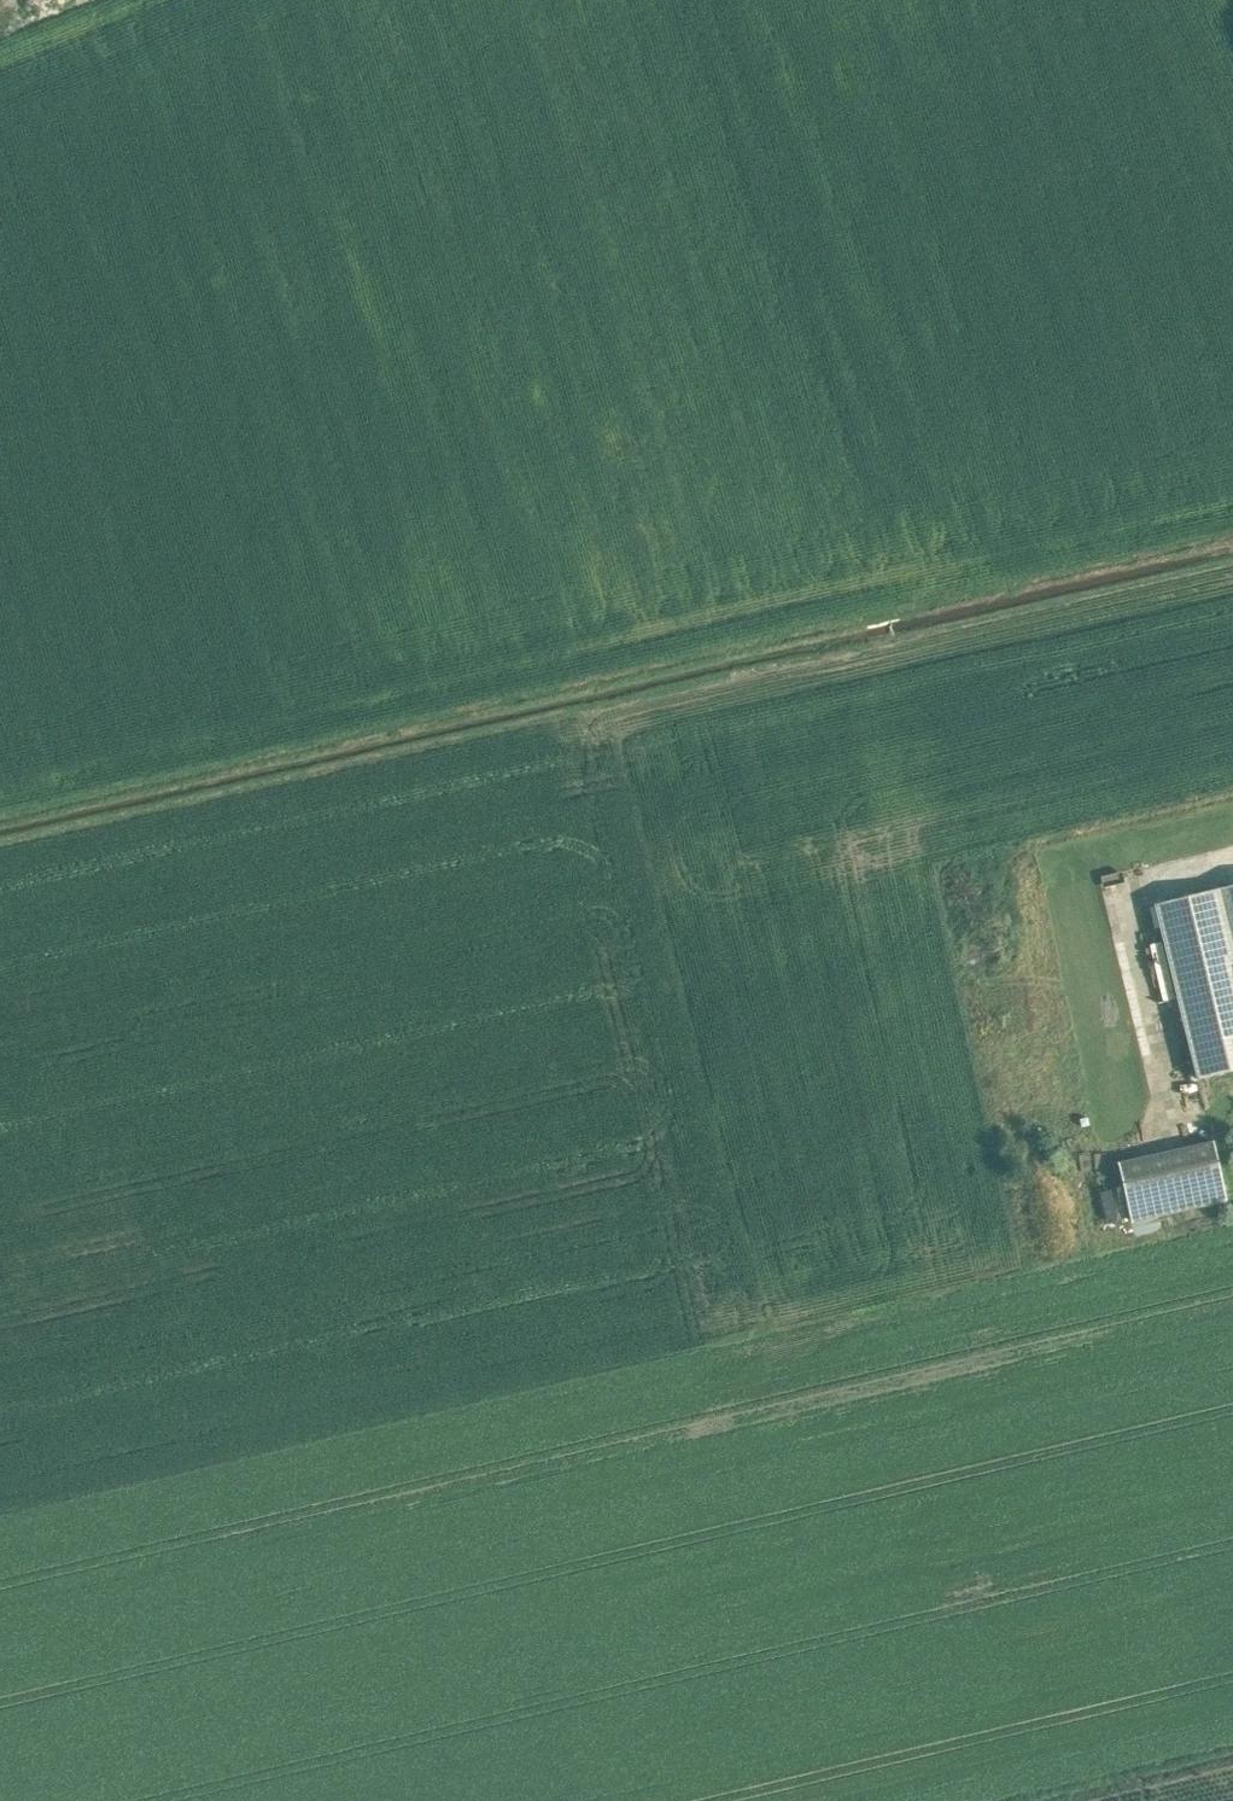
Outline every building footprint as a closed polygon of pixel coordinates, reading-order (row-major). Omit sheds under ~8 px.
[(1232,1070),(1232,883),(1154,902),(1197,1079),(1232,1070)] [(1133,1222),(1226,1200),(1212,1141),(1119,1163),(1133,1222)] [(1113,1188),(1099,1190),(1105,1221),(1119,1218),(1113,1188)]
